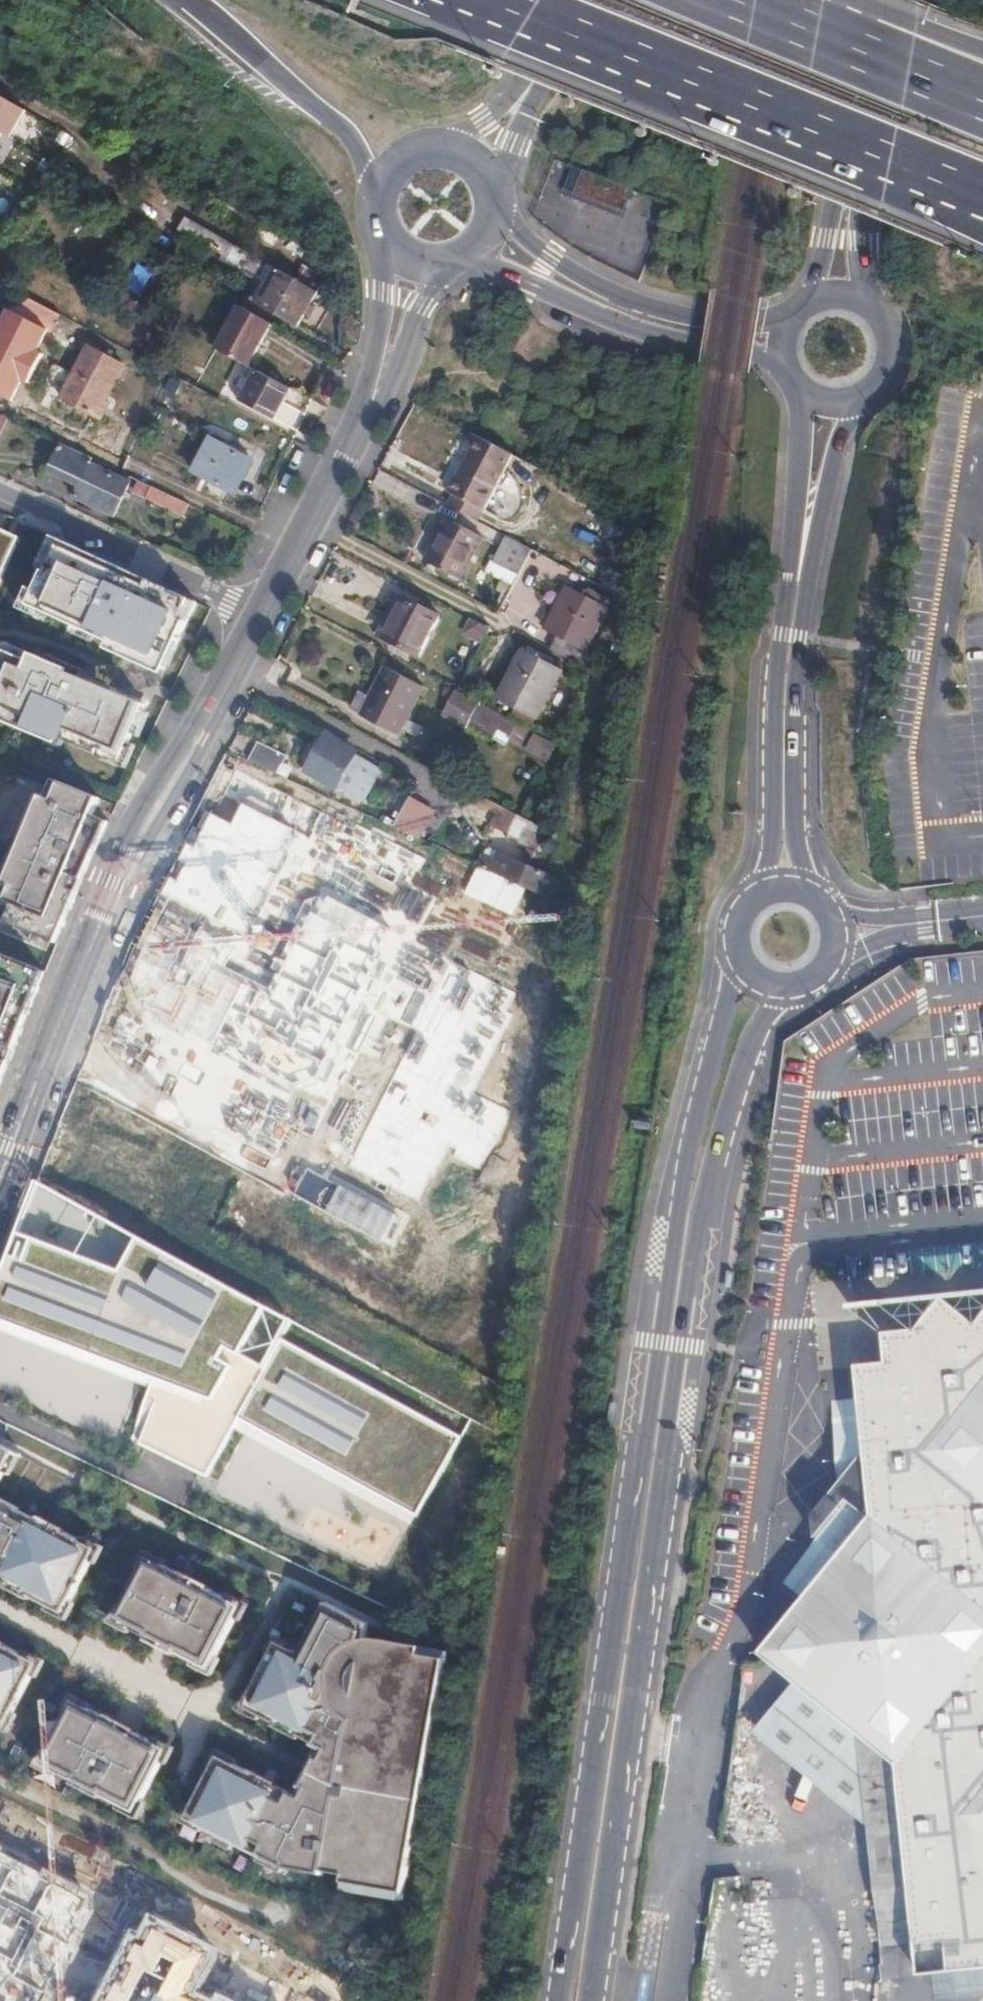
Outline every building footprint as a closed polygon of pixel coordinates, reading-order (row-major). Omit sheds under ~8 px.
[(0,96),(0,132),(5,135),(21,108),(0,96)] [(624,218),(634,191),(575,170),(566,197),(624,218)] [(296,279),(186,217),(179,229),(229,258),(227,262),(269,285),(259,303),(277,313),(296,279)] [(10,250),(0,245),(0,268),(10,250)] [(296,279),(314,290),(321,278),(303,268),(296,279)] [(309,300),(314,290),(296,279),(277,313),(297,324),(302,313),(308,315),(314,304),(309,300)] [(239,305),(215,349),(247,366),(270,323),(239,305)] [(86,347),(61,399),(98,417),(106,402),(102,399),(120,364),(86,347)] [(239,400),(282,424),(291,406),(281,400),(287,388),(254,370),(249,379),(241,375),(235,385),(244,391),(239,400)] [(483,514),(512,457),(473,437),(466,451),(471,454),(449,498),(454,500),(483,514)] [(209,439),(192,470),(231,492),(248,460),(209,439)] [(81,485),(76,497),(112,515),(129,481),(61,448),(50,469),(81,485)] [(184,514),(188,503),(140,480),(137,488),(148,493),(147,496),(184,514)] [(477,525),(483,514),(454,500),(449,511),(477,525)] [(449,524),(428,565),(462,583),(483,542),(449,524)] [(0,529),(0,579),(1,579),(16,546),(3,539),(6,532),(0,529)] [(6,532),(3,539),(16,546),(20,538),(6,532)] [(198,603),(61,540),(31,606),(168,669),(198,603)] [(519,579),(533,554),(509,541),(495,567),(519,579)] [(552,653),(589,673),(596,658),(586,652),(608,609),(569,589),(547,633),(559,639),(552,653)] [(405,602),(383,641),(419,660),(440,620),(405,602)] [(491,633),(472,623),(464,638),(483,647),(491,633)] [(0,666),(0,705),(10,709),(7,717),(102,756),(104,751),(126,760),(148,707),(118,694),(119,691),(85,677),(84,680),(72,675),(73,672),(36,656),(33,663),(6,652),(0,666)] [(525,654),(501,702),(537,721),(562,674),(525,654)] [(399,743),(423,694),(385,674),(370,703),(362,719),(360,723),(399,743)] [(362,719),(370,703),(361,698),(352,714),(362,719)] [(529,759),(541,735),(480,703),(468,728),(529,759)] [(382,766),(350,749),(349,751),(325,739),(307,774),(363,802),(382,766)] [(258,745),(249,764),(278,778),(288,759),(258,745)] [(57,781),(50,798),(95,817),(102,800),(57,781)] [(2,922),(57,945),(62,932),(85,880),(110,824),(95,817),(50,798),(45,797),(7,889),(21,894),(16,908),(9,905),(2,922)] [(248,829),(280,840),(289,815),(256,805),(248,829)] [(432,807),(415,844),(442,856),(459,820),(432,807)] [(537,858),(549,834),(522,820),(509,844),(537,858)] [(482,875),(552,908),(561,886),(500,858),(497,865),(489,861),(482,875)] [(225,877),(175,985),(162,979),(123,1061),(215,1103),(304,914),(225,877)] [(2,922),(9,905),(16,908),(21,894),(7,889),(0,906),(0,921),(2,922)] [(46,974),(0,955),(0,1092),(46,974)] [(453,1169),(470,1128),(343,1077),(296,1195),(307,1199),(287,1248),(444,1310),(484,1211),(463,1203),(473,1177),(453,1169)] [(80,1141),(117,1161),(141,1115),(104,1096),(80,1141)] [(121,1273),(136,1279),(153,1246),(139,1239),(121,1273)] [(15,1243),(0,1283),(0,1319),(157,1378),(134,1440),(206,1475),(241,1421),(417,1517),(470,1419),(153,1246),(136,1279),(121,1273),(15,1243)] [(977,1325),(944,1297),(916,1331),(884,1334),(888,1366),(859,1369),(869,1464),(875,1522),(869,1530),(766,1656),(796,1680),(900,1765),(915,1909),(922,1977),(982,1971),(982,1317),(977,1325)] [(0,1444),(0,1493),(20,1454),(0,1444)] [(7,1582),(6,1584),(54,1609),(55,1608),(68,1615),(73,1605),(75,1606),(97,1564),(95,1563),(100,1553),(87,1546),(88,1545),(40,1520),(39,1521),(24,1513),(25,1512),(0,1499),(0,1579),(7,1582)] [(833,1499),(816,1518),(819,1542),(846,1509),(833,1499)] [(136,1630),(135,1632),(200,1666),(201,1664),(214,1671),(219,1662),(221,1662),(242,1622),(240,1621),(245,1612),(232,1605),(233,1603),(168,1569),(167,1571),(154,1564),(149,1573),(147,1572),(126,1613),(128,1614),(123,1624),(136,1630)] [(377,1641),(370,1644),(374,1628),(333,1608),(324,1624),(330,1628),(325,1638),(319,1634),(307,1658),(299,1655),(298,1657),(285,1650),(280,1659),(278,1659),(254,1701),(256,1702),(252,1711),(265,1718),(264,1720),(333,1752),(327,1763),(323,1760),(309,1789),(313,1791),(307,1801),(239,1768),(238,1771),(224,1763),(220,1773),(218,1772),(199,1811),(201,1812),(196,1821),(209,1828),(209,1830),(256,1855),(257,1853),(287,1868),(331,1876),(332,1871),(353,1875),(351,1890),(409,1901),(451,1652),(387,1641),(377,1641)] [(2,1709),(3,1707),(16,1714),(21,1704),(23,1705),(37,1678),(35,1676),(40,1667),(27,1660),(28,1659),(0,1644),(0,1708),(2,1709)] [(900,1765),(796,1680),(754,1731),(870,1826),(879,1912),(915,1909),(900,1765)] [(92,1714),(79,1707),(74,1716),(72,1715),(51,1756),(53,1757),(48,1766),(60,1773),(60,1775),(125,1809),(126,1807),(139,1814),(144,1805),(146,1806),(167,1765),(165,1764),(170,1755),(157,1748),(158,1746),(93,1712),(92,1714)] [(97,1911),(96,1891),(0,1839),(0,2000),(58,2000),(97,1911)] [(843,1958),(797,1874),(718,1883),(700,2000),(848,2000),(843,1958)] [(193,1996),(219,1951),(156,1915),(147,1933),(138,1929),(101,2000),(202,2000),(193,1996)]
